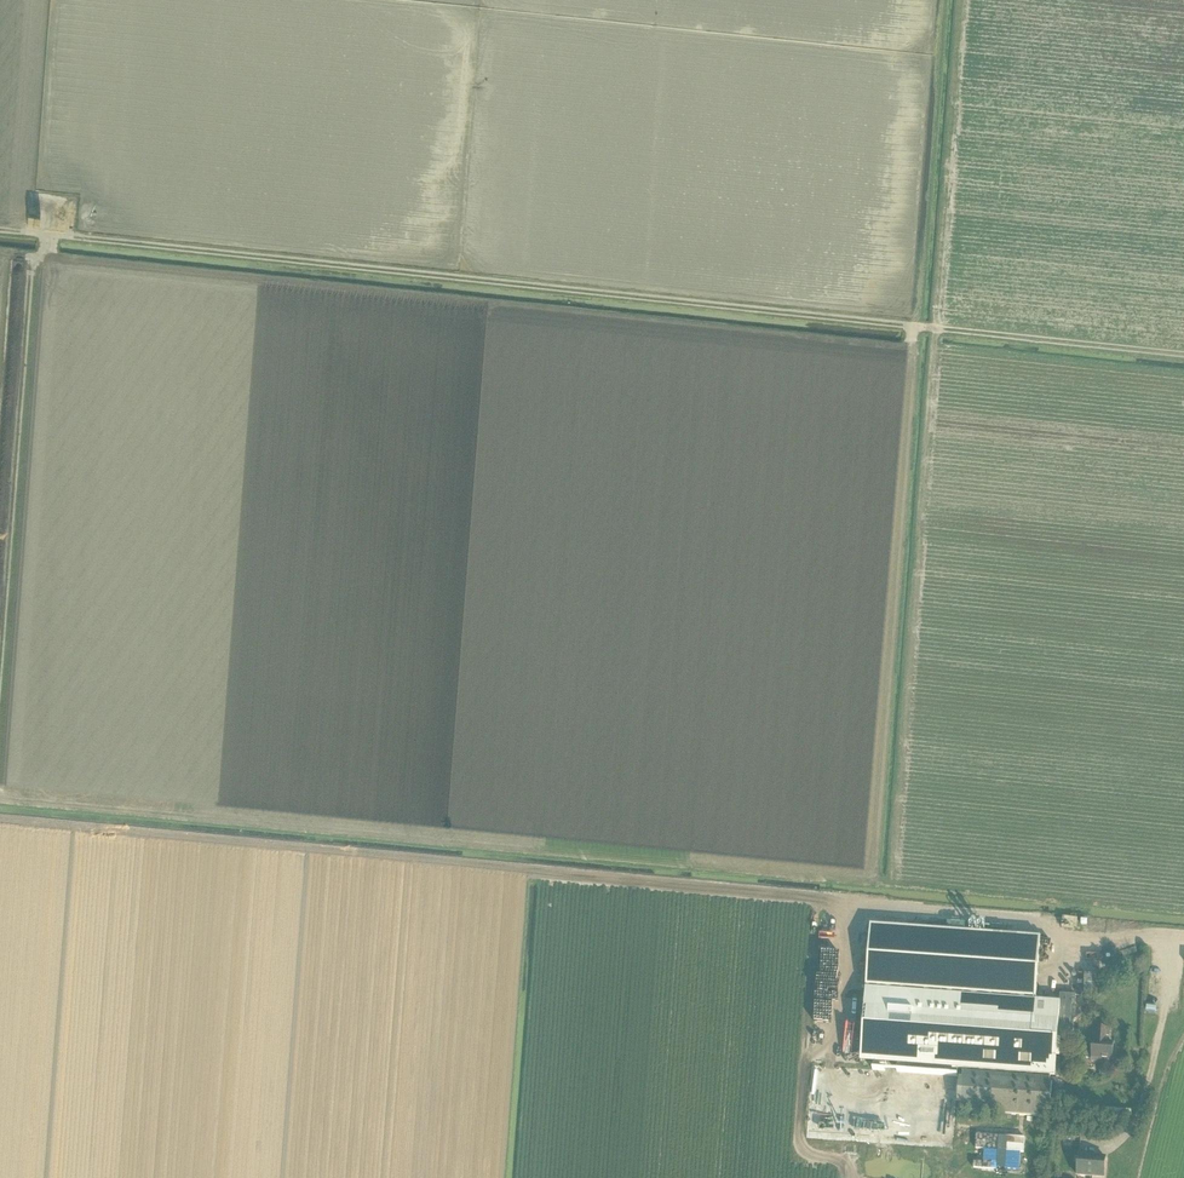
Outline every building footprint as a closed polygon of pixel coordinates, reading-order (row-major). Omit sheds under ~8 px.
[(884,924),(873,1061),(1051,1075),(1055,1075),(1058,1035),(1073,1036),(1074,1020),(1083,1015),(1076,1006),(1077,995),(1061,993),(1061,1002),(1037,1000),(1042,937),(884,924)] [(1093,1048),(1087,1048),(1086,1058),(1092,1059),(1092,1061),(1103,1062),(1103,1060),(1113,1060),(1114,1058),(1116,1058),(1116,1052),(1114,1052),(1115,1044),(1109,1043),(1110,1030),(1096,1029),(1096,1032),(1086,1031),(1085,1044),(1093,1045),(1093,1048)] [(809,1063),(803,1147),(1045,1166),(1048,1111),(1051,1075),(964,1068),(873,1061),(873,1068),(809,1063)] [(1079,1155),(1078,1176),(1104,1177),(1106,1157),(1079,1155)]
